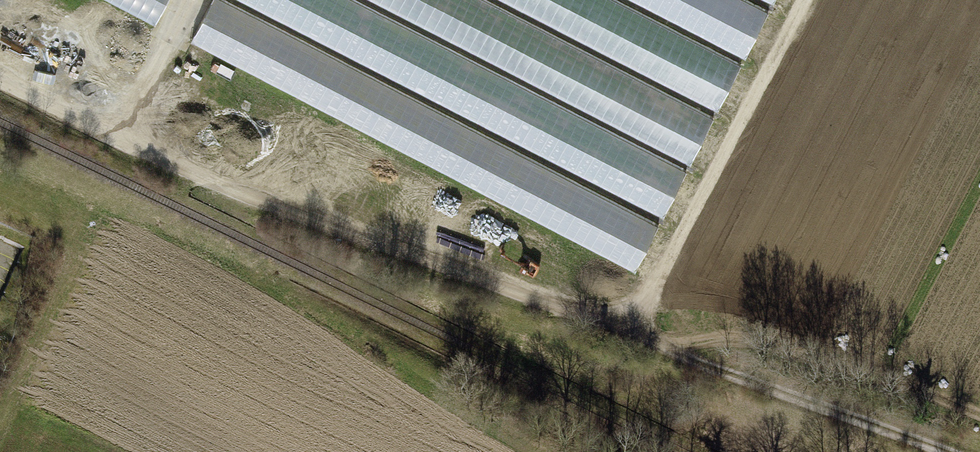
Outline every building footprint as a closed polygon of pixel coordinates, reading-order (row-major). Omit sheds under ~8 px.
[(171,0),(114,0),(159,23),(171,0)] [(192,42),(640,267),(777,0),(214,0),(192,42)]
